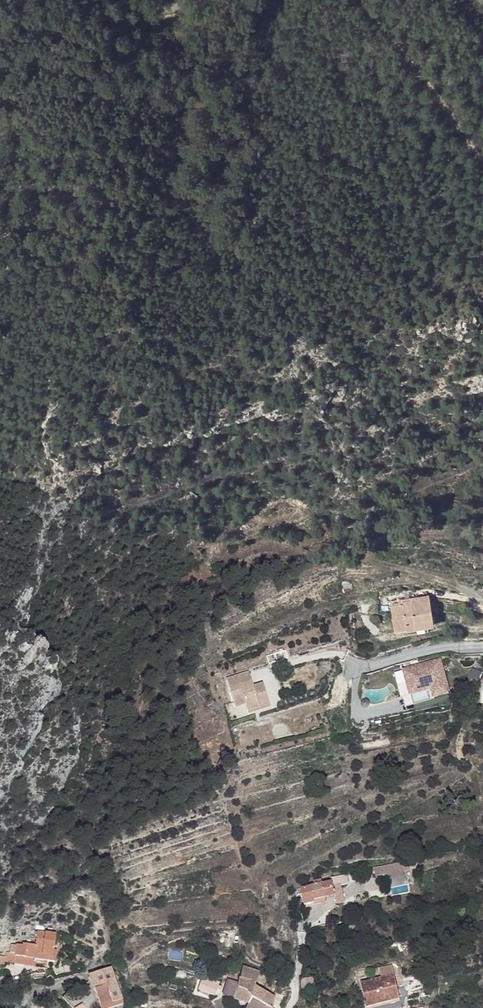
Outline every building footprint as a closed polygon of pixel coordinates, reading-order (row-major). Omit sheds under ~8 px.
[(429,595),(411,598),(411,600),(402,602),(402,604),(392,606),(391,606),(394,626),(406,624),(405,621),(432,617),(429,595)] [(432,617),(405,621),(406,624),(394,626),(395,630),(406,628),(406,629),(434,624),(432,617)] [(275,653),(266,656),(269,664),(277,661),(275,653)] [(440,659),(393,670),(397,686),(403,684),(407,704),(448,694),(440,659)] [(254,686),(249,671),(226,679),(235,707),(245,704),(247,710),(260,706),(259,703),(268,700),(263,683),(254,686)] [(270,706),(268,700),(259,703),(260,706),(247,710),(248,713),(270,706)] [(404,872),(402,862),(395,863),(397,873),(404,872)] [(397,873),(395,863),(384,865),(386,874),(386,875),(397,873)] [(386,874),(384,865),(374,868),(375,875),(386,874)] [(332,882),(322,884),(321,880),(313,882),(314,885),(300,889),(304,904),(313,902),(314,902),(314,900),(325,897),(335,895),(333,886),(341,885),(349,883),(347,874),(331,877),(332,882)] [(345,903),(341,885),(333,886),(337,904),(345,903)] [(358,928),(357,920),(345,922),(346,930),(358,928)] [(37,931),(35,945),(23,943),(23,945),(17,944),(15,953),(7,952),(5,953),(5,956),(0,955),(0,964),(4,964),(5,962),(33,966),(34,961),(39,962),(43,962),(43,960),(54,962),(56,950),(54,950),(56,934),(37,931)] [(213,949),(204,946),(202,951),(211,954),(213,949)] [(239,961),(223,955),(221,962),(230,965),(230,964),(238,966),(239,961)] [(260,972),(243,966),(239,983),(235,999),(240,1001),(249,1003),(245,1007),(272,1007),(275,997),(266,993),(254,986),(260,972)] [(392,966),(379,969),(381,977),(360,982),(366,1007),(383,1003),(384,1007),(401,1007),(392,966)] [(123,999),(112,967),(89,974),(99,1005),(112,1000),(113,1003),(122,1000),(123,999)] [(219,982),(204,977),(204,976),(200,974),(198,978),(201,979),(199,985),(217,991),(220,992),(222,986),(219,985),(219,982)] [(314,978),(301,980),(301,989),(315,988),(314,978)] [(222,995),(235,999),(239,983),(227,979),(222,995)] [(217,991),(199,985),(197,990),(215,996),(217,991)] [(63,999),(66,1001),(72,1007),(85,1007),(82,1005),(77,999),(70,992),(63,999)] [(222,1000),(219,998),(214,1002),(217,1007),(226,1007),(222,1000)] [(99,1005),(101,1007),(109,1007),(123,1003),(122,1000),(113,1003),(112,1000),(99,1005)]
